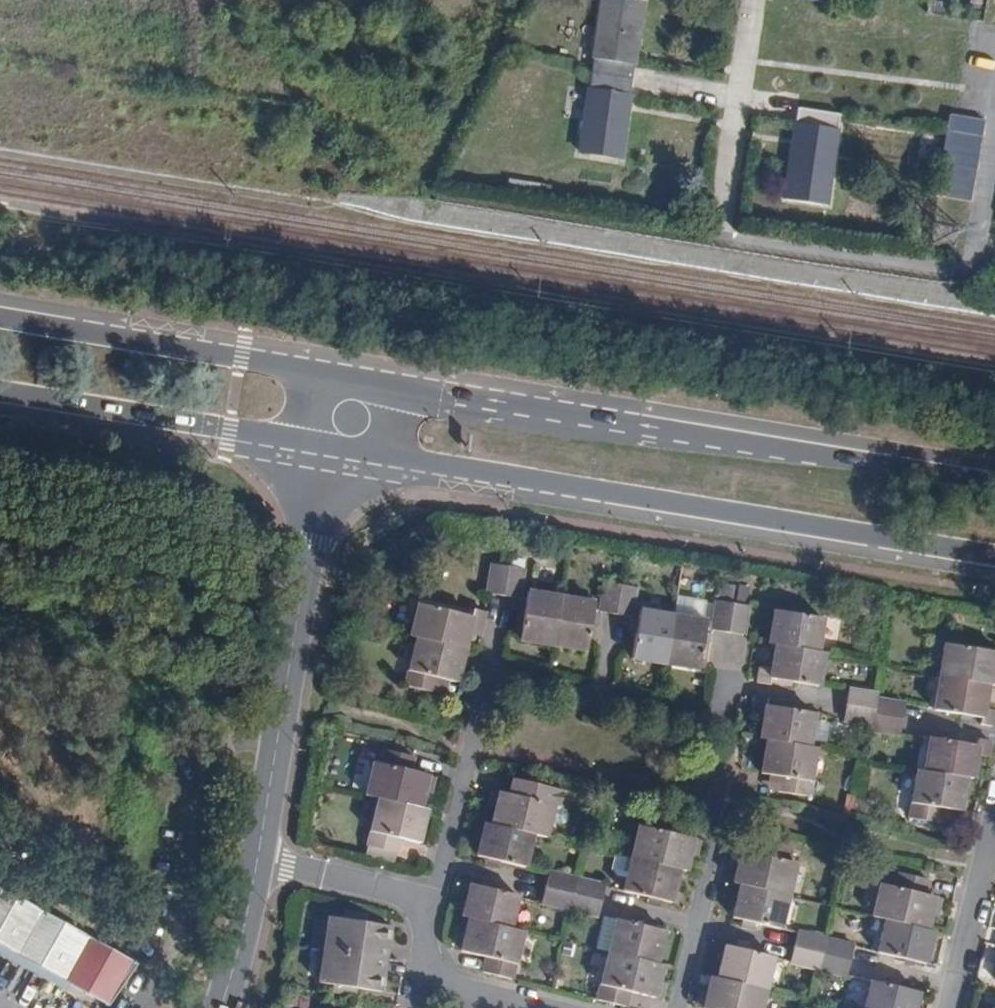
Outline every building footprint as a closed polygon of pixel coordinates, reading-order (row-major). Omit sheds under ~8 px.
[(582,150),(620,156),(629,96),(633,68),(643,0),(605,0),(582,150)] [(780,2),(772,1),(771,14),(778,15),(780,2)] [(841,110),(799,104),(786,191),(826,199),(841,110)] [(986,127),(952,122),(939,200),(973,206),(986,127)] [(940,140),(927,138),(925,154),(939,155),(940,140)] [(492,564),(487,593),(503,595),(507,567),(492,564)] [(507,567),(503,595),(518,598),(522,570),(507,567)] [(615,614),(620,585),(604,583),(600,611),(615,614)] [(635,588),(620,585),(615,614),(630,616),(635,588)] [(552,644),(560,596),(527,592),(520,639),(552,644)] [(592,602),(560,596),(552,644),(585,649),(589,625),(591,612),(592,602)] [(417,602),(409,636),(415,637),(462,649),(467,631),(468,625),(481,628),(484,612),(471,609),(470,615),(417,602)] [(727,632),(731,605),(716,602),(712,629),(727,632)] [(746,607),(732,605),(731,605),(727,632),(742,635),(746,607)] [(631,656),(664,662),(673,614),(638,608),(637,619),(635,632),(631,656)] [(774,645),(817,651),(823,618),(774,611),(769,643),(774,645)] [(599,613),(591,612),(589,625),(597,626),(599,613)] [(673,614),(664,662),(698,667),(705,619),(673,614)] [(629,618),(628,631),(635,632),(637,619),(629,618)] [(480,634),(481,628),(468,625),(467,631),(480,634)] [(462,649),(415,637),(404,684),(432,692),(436,676),(445,678),(455,682),(462,649)] [(987,684),(994,686),(994,677),(994,652),(943,644),(938,677),(987,684)] [(819,686),(825,652),(817,651),(774,645),(770,671),(759,669),(756,682),(769,685),(770,678),(819,686)] [(436,676),(432,692),(441,695),(445,678),(436,676)] [(994,726),(994,724),(992,724),(994,708),(983,707),(987,684),(938,677),(933,710),(981,718),(980,724),(994,726)] [(874,709),(876,700),(876,695),(848,690),(846,704),(874,709)] [(764,717),(760,738),(767,740),(809,747),(814,713),(766,705),(767,699),(754,697),(752,714),(764,717)] [(902,719),(904,705),(876,700),(874,709),(873,714),(902,719)] [(872,722),(873,714),(874,709),(846,704),(844,718),(872,722)] [(872,722),(871,728),(899,732),(902,719),(873,714),(872,722)] [(987,742),(991,743),(991,741),(978,739),(977,745),(928,737),(922,770),(965,778),(972,778),(975,754),(985,756),(987,742)] [(809,747),(767,740),(761,775),(772,776),(781,778),(779,792),(807,797),(815,748),(809,747)] [(373,762),(365,795),(378,798),(418,808),(422,791),(427,774),(408,770),(412,756),(384,749),(380,763),(373,762)] [(922,770),(916,769),(908,819),(936,824),(939,808),(959,811),(965,778),(922,770)] [(433,776),(427,774),(422,791),(429,793),(433,776)] [(781,778),(772,776),(770,790),(779,792),(781,778)] [(495,808),(491,825),(531,834),(545,837),(547,826),(552,807),(558,809),(562,792),(513,780),(510,795),(499,793),(495,808)] [(489,807),(495,808),(499,793),(493,791),(489,807)] [(418,808),(378,798),(366,845),(393,852),(395,852),(398,837),(417,842),(425,809),(418,808)] [(552,807),(547,826),(557,827),(559,826),(562,826),(563,825),(565,823),(566,822),(567,820),(567,817),(566,814),(566,813),(565,812),(563,811),(561,810),(558,809),(552,807)] [(639,826),(631,858),(678,869),(684,871),(687,855),(691,838),(674,834),(678,819),(648,813),(645,827),(639,826)] [(485,823),(476,856),(486,858),(499,861),(523,867),(531,834),(491,825),(485,823)] [(700,840),(691,838),(687,855),(695,857),(698,846),(700,840)] [(758,855),(741,850),(737,867),(733,883),(740,884),(788,896),(795,864),(788,862),(792,847),(761,840),(758,855)] [(391,861),(393,852),(366,845),(363,854),(391,861)] [(741,850),(733,848),(732,856),(730,865),(737,867),(741,850)] [(627,878),(631,858),(617,855),(613,869),(617,876),(627,878)] [(499,861),(486,858),(485,864),(497,868),(499,861)] [(627,878),(624,891),(648,897),(661,900),(670,902),(678,869),(631,858),(627,878)] [(545,887),(573,894),(577,879),(549,873),(545,887)] [(881,884),(873,917),(885,919),(926,929),(930,914),(934,897),(924,895),(928,881),(899,873),(895,888),(881,884)] [(577,879),(573,894),(601,901),(604,887),(577,879)] [(481,880),(479,886),(493,889),(494,883),(481,880)] [(471,884),(463,917),(469,918),(509,928),(517,895),(493,889),(479,886),(476,885),(471,884)] [(780,929),(788,896),(740,884),(732,917),(741,919),(754,922),(780,929)] [(108,1006),(137,964),(0,887),(0,947),(108,1006)] [(542,901),(569,908),(573,894),(545,887),(542,901)] [(573,894),(569,908),(598,914),(601,901),(573,894)] [(661,900),(648,897),(646,903),(660,906),(661,900)] [(934,897),(930,914),(936,916),(941,899),(934,897)] [(344,921),(367,925),(368,918),(345,915),(344,921)] [(486,958),(483,972),(511,979),(522,931),(509,928),(469,918),(465,935),(461,951),(486,958)] [(641,925),(655,928),(656,922),(642,918),(641,925)] [(325,946),(325,950),(382,959),(384,946),(388,947),(391,929),(367,925),(344,921),(330,919),(329,924),(325,946)] [(753,929),(754,922),(741,919),(739,926),(753,929)] [(924,964),(932,931),(926,929),(885,919),(877,952),(924,964)] [(597,949),(610,952),(617,923),(604,920),(597,949)] [(617,923),(610,952),(656,963),(663,930),(655,928),(641,925),(617,920),(617,923)] [(319,945),(325,946),(329,924),(322,923),(319,945)] [(821,954),(825,940),(797,933),(793,947),(821,954)] [(455,950),(461,951),(465,935),(459,934),(455,950)] [(853,946),(825,940),(821,954),(849,960),(853,946)] [(764,989),(772,957),(746,950),(736,948),(725,945),(717,978),(764,989)] [(818,968),(821,954),(793,947),(790,961),(818,968)] [(382,959),(325,950),(324,956),(320,978),(319,983),(333,985),(356,988),(380,992),(383,975),(380,975),(382,959)] [(610,952),(599,1000),(627,1006),(630,991),(654,997),(658,982),(662,965),(656,963),(610,952)] [(849,960),(821,954),(818,968),(846,974),(849,960)] [(320,978),(324,956),(317,955),(313,977),(320,978)] [(764,989),(717,978),(710,976),(707,992),(703,1007),(760,1007),(764,989)] [(917,992),(870,980),(869,986),(863,1007),(914,1007),(917,992)] [(658,982),(654,997),(661,1000),(663,991),(665,984),(658,982)] [(869,986),(859,983),(854,1006),(859,1007),(863,1007),(869,986)] [(355,995),(356,988),(333,985),(331,991),(355,995)] [(695,1007),(698,1007),(703,1007),(707,992),(700,990),(697,1000),(695,1007)]
